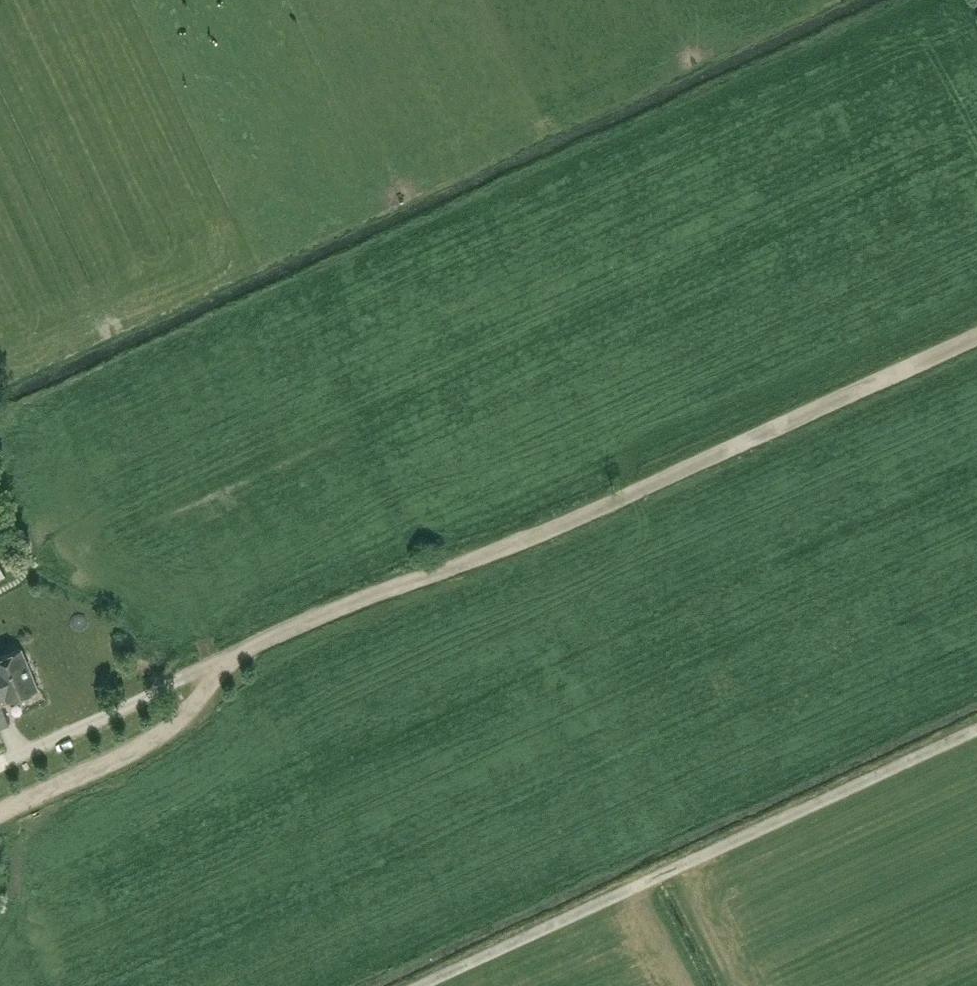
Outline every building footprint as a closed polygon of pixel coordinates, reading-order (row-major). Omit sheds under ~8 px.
[(38,688),(21,647),(0,656),(0,727),(9,723),(1,703),(7,700),(7,701),(38,688)]
